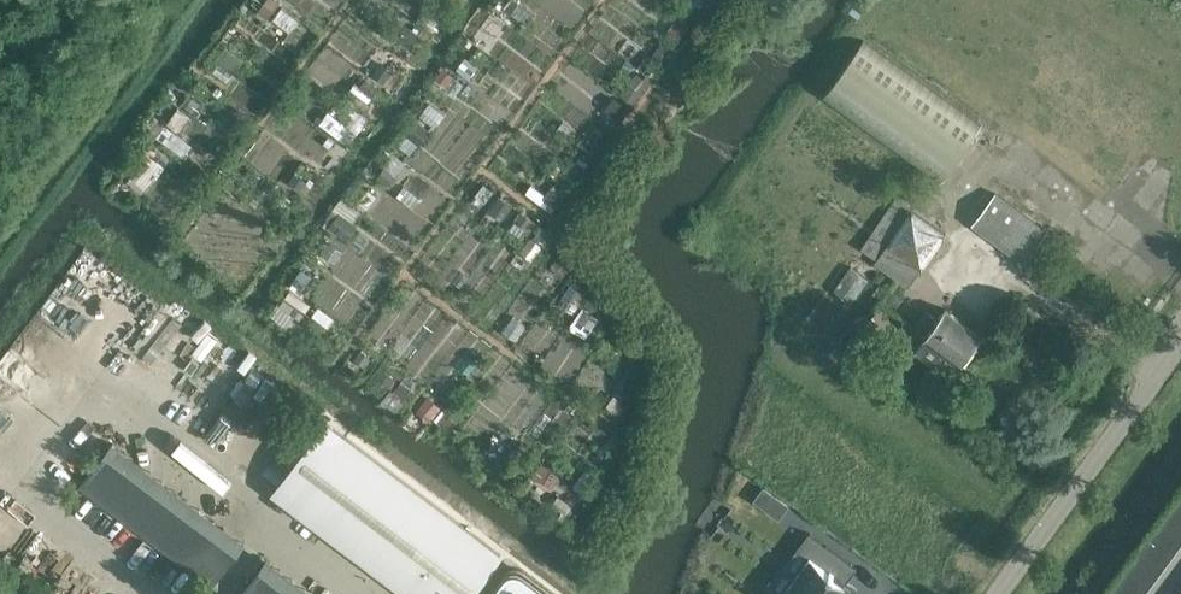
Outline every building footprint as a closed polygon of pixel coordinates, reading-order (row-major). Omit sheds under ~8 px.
[(290,29),(300,17),(282,4),(273,16),(290,29)] [(982,124),(864,39),(822,98),(939,183),(982,124)] [(1048,231),(995,192),(975,219),(1028,258),(1048,231)] [(922,266),(889,243),(913,210),(896,198),(862,248),(878,259),(876,262),(909,286),(922,266)] [(853,264),(837,286),(853,298),(869,276),(853,264)] [(276,314),(294,323),(307,298),(289,289),(276,314)] [(894,308),(899,300),(890,293),(885,301),(894,308)] [(959,363),(981,334),(945,308),(938,318),(927,309),(914,327),(926,336),(924,338),(926,339),(917,350),(938,365),(946,353),(959,363)] [(274,492),(409,593),(471,593),(474,589),(479,593),(497,569),(492,565),(501,553),(327,422),(274,492)] [(245,542),(113,443),(81,485),(193,570),(213,584),(245,542)] [(776,503),(779,500),(779,499),(764,488),(756,499),(771,511),(776,503)] [(1116,593),(1180,593),(1180,495),(1116,593)] [(15,548),(16,546),(26,553),(35,539),(21,530),(20,532),(11,526),(18,515),(0,503),(0,539),(15,548)] [(857,568),(834,551),(809,532),(797,548),(809,557),(782,593),(855,593),(858,589),(847,581),(857,568)] [(267,559),(241,593),(314,593),(267,559)] [(522,567),(519,567),(516,566),(514,567),(512,567),(507,570),(489,593),(557,593),(522,567)]
